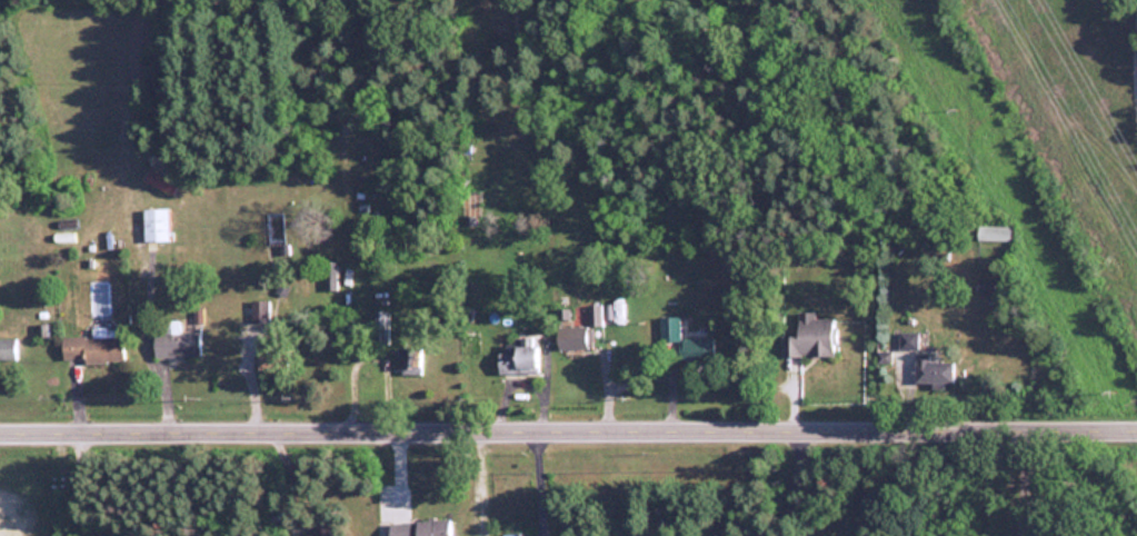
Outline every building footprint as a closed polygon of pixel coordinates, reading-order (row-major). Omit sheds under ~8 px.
[(178,196),(182,185),(152,171),(148,182),(178,196)] [(170,209),(147,209),(147,242),(170,242),(170,209)] [(978,241),(1011,241),(1011,227),(978,227),(978,241)] [(323,291),(335,291),(336,262),(324,262),(323,291)] [(975,294),(994,294),(994,281),(975,281),(975,294)] [(270,324),(270,302),(252,302),(252,324),(270,324)] [(602,326),(602,307),(590,307),(590,326),(602,326)] [(375,328),(389,328),(389,315),(375,315),(375,328)] [(839,358),(839,319),(819,319),(819,315),(801,315),(802,338),(784,338),(785,358),(839,358)] [(661,341),(680,341),(680,319),(661,319),(661,341)] [(157,335),(157,358),(203,358),(203,334),(179,334),(179,324),(169,324),(169,335),(157,335)] [(590,328),(559,328),(559,349),(590,349),(590,328)] [(64,339),(66,365),(127,363),(126,330),(94,331),(94,338),(64,339)] [(921,335),(902,334),(902,350),(920,351),(921,335)] [(19,340),(0,340),(0,363),(19,363),(19,340)] [(289,373),(289,345),(259,345),(259,373),(289,373)] [(501,376),(542,376),(542,347),(518,347),(518,354),(501,354),(501,376)] [(685,359),(700,359),(700,347),(685,347),(685,359)] [(400,353),(400,376),(425,376),(425,353),(400,353)] [(957,386),(957,359),(919,359),(919,386),(957,386)] [(305,535),(334,535),(331,523),(313,528),(315,533),(305,535)] [(392,523),(392,535),(455,535),(455,523),(392,523)]
